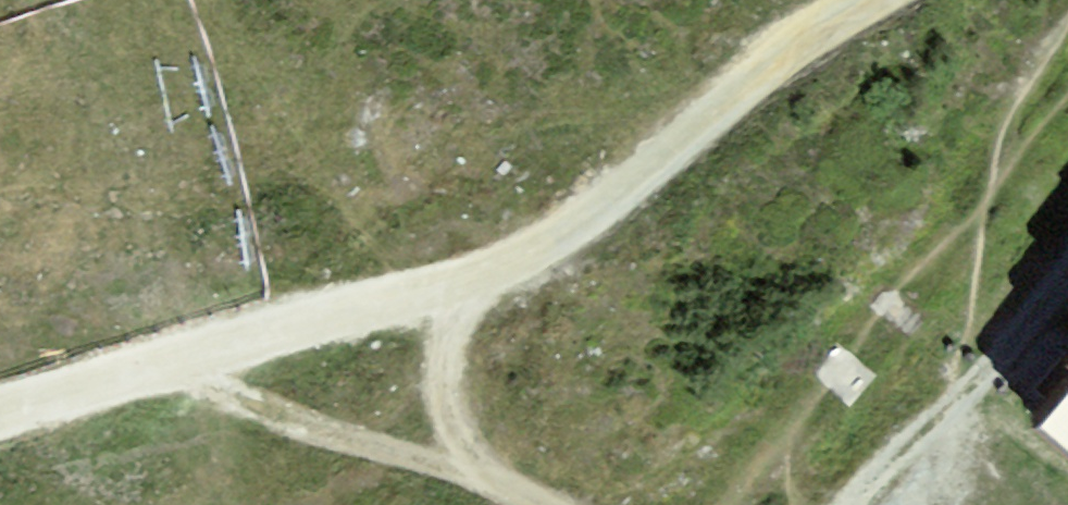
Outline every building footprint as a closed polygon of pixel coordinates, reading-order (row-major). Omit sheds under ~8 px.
[(1051,402),(1067,418),(1067,380),(1051,402)]
